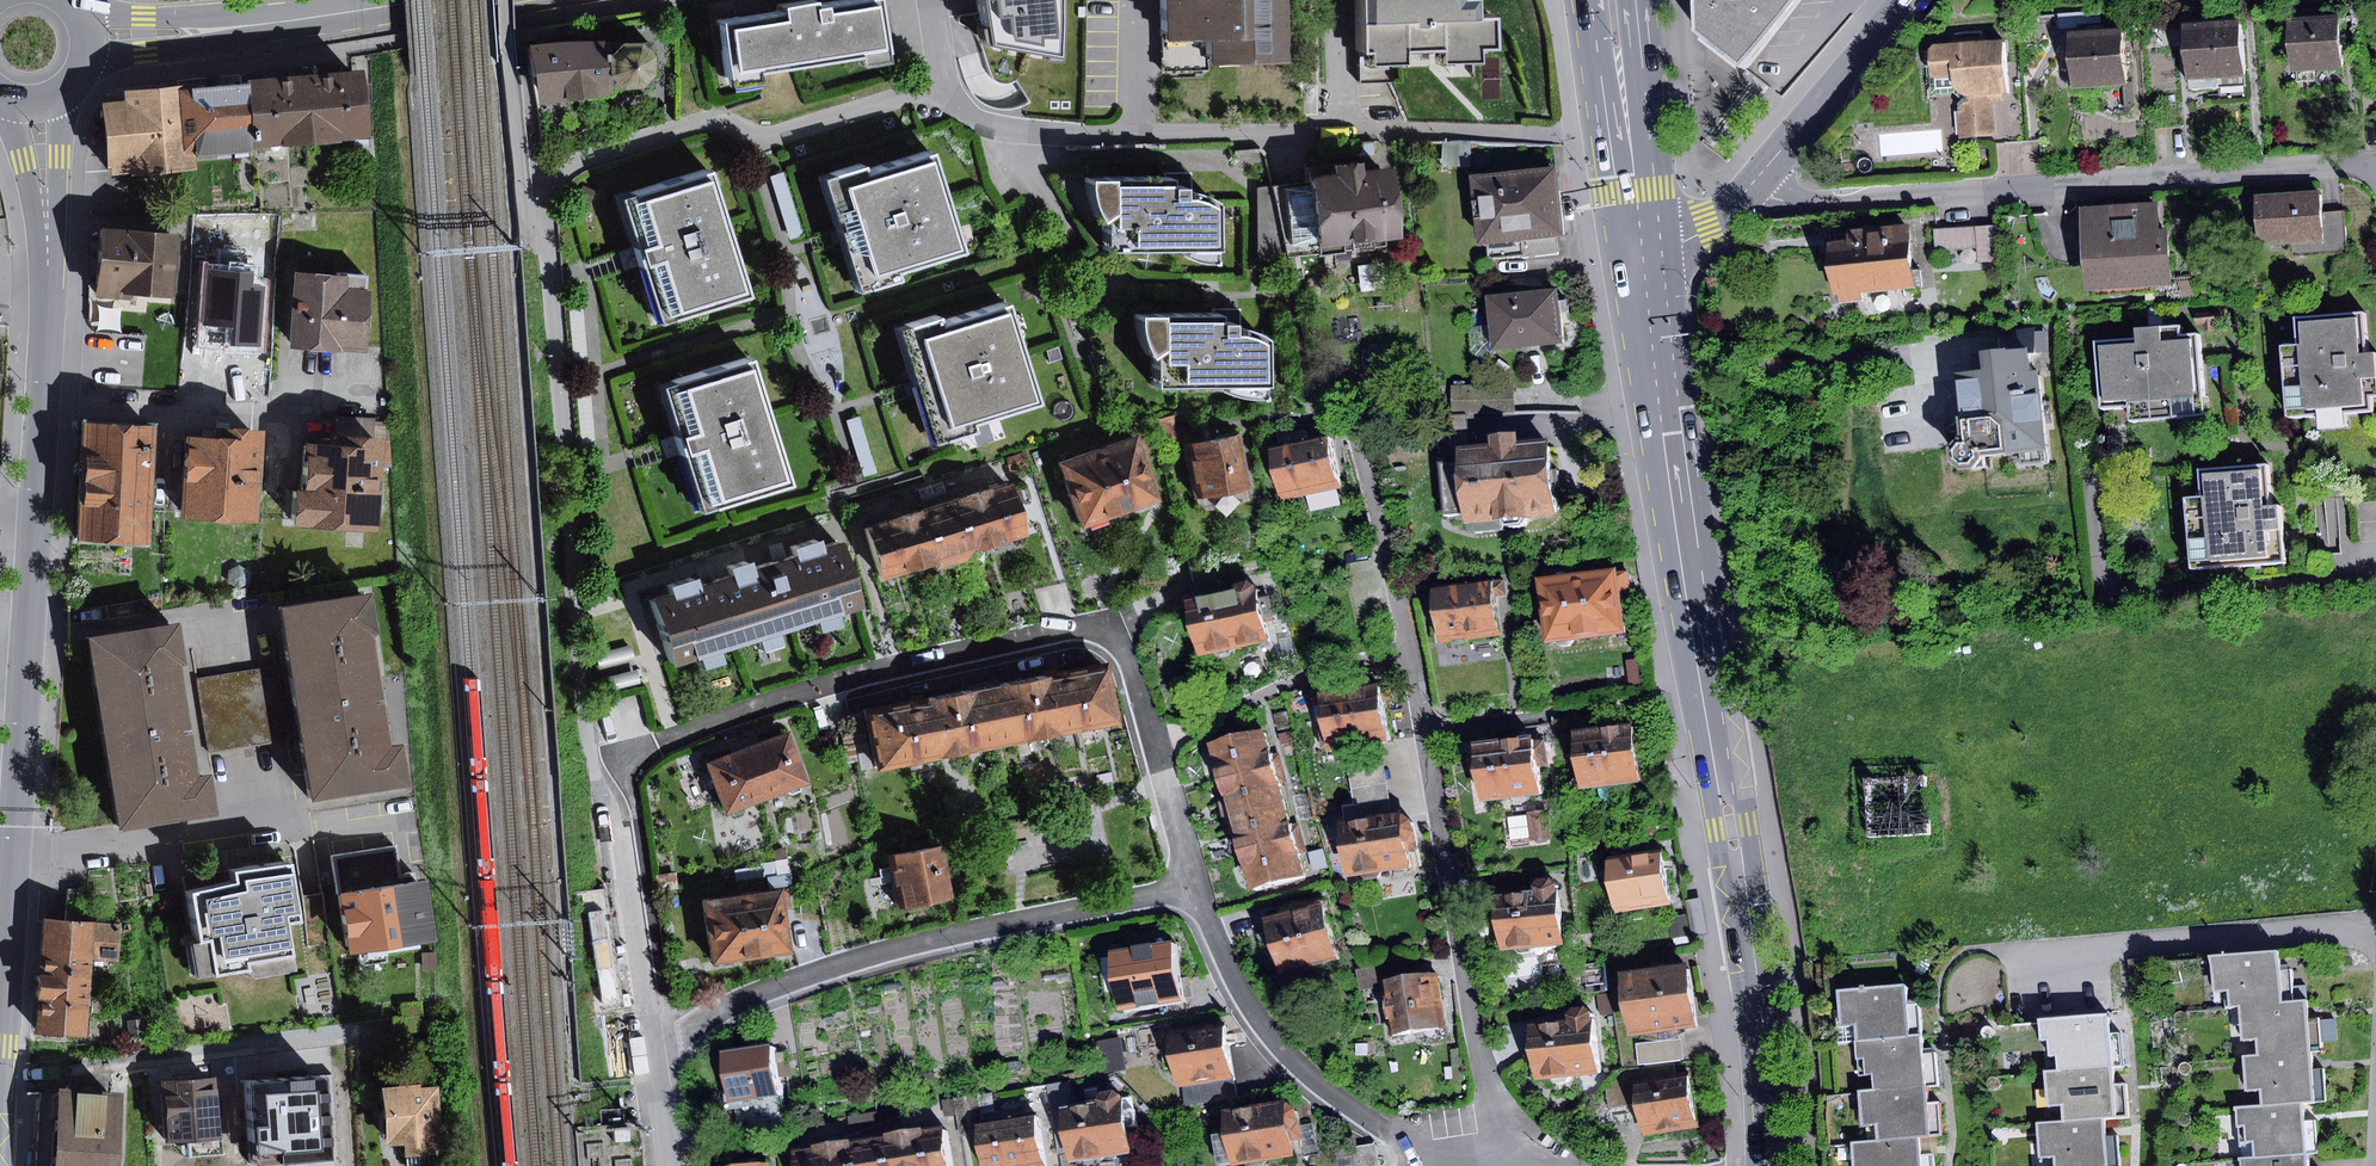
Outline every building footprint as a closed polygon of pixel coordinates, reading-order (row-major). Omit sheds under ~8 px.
[(976,46),(1057,58),(1058,0),(971,0),(976,46)] [(1153,35),(1166,35),(1166,71),(1204,70),(1203,58),(1272,56),(1271,0),(1152,0),(1153,35)] [(1351,47),(1361,46),(1362,60),(1397,60),(1397,46),(1436,45),(1436,58),(1473,57),(1473,46),(1490,45),(1489,13),(1471,13),(1471,0),(1350,0),(1351,47)] [(1744,74),(1800,0),(1692,0),(1693,35),(1744,74)] [(792,15),(729,25),(737,79),(896,55),(888,1),(826,11),(825,1),(791,7),(792,15)] [(2057,13),(2057,29),(2077,28),(2077,22),(2100,21),(2099,11),(2057,13)] [(2203,23),(2183,24),(2188,88),(2241,84),(2237,20),(2226,21),(2226,15),(2203,16),(2203,23)] [(2339,18),(2282,21),(2285,73),(2342,70),(2339,18)] [(2121,83),(2119,29),(2102,30),(2102,25),(2084,25),(2084,30),(2067,31),(2070,86),(2121,83)] [(582,41),(536,46),(543,104),(615,95),(615,89),(626,89),(627,90),(645,90),(659,77),(660,57),(648,44),(582,41)] [(2001,94),(1999,41),(1933,44),(1928,50),(1930,77),(1951,75),(1952,88),(1963,96),(1968,96),(2001,94)] [(360,77),(253,84),(258,148),(365,141),(360,77)] [(253,82),(184,87),(189,158),(258,153),(258,148),(253,84),(253,82)] [(2134,83),(2121,83),(2123,113),(2135,104),(2134,83)] [(127,103),(106,105),(112,177),(191,170),(189,158),(184,87),(126,92),(127,103)] [(2001,94),(1968,96),(1969,101),(1964,102),(1963,102),(1962,104),(1962,112),(1958,112),(1959,138),(1996,136),(1994,103),(2002,102),(2001,94)] [(1472,142),(1438,140),(1437,164),(1471,165),(1472,142)] [(1317,170),(1294,172),(1295,182),(1301,237),(1309,237),(1311,252),(1381,245),(1373,162),(1344,165),(1342,152),(1316,154),(1317,170)] [(860,166),(821,178),(839,238),(855,291),(894,279),(892,269),(956,250),(928,158),(863,177),(860,166)] [(1554,168),(1468,177),(1475,243),(1485,242),(1487,259),(1524,256),(1522,236),(1556,232),(1560,232),(1554,168)] [(706,171),(616,198),(635,260),(654,325),(744,299),(706,171)] [(1153,171),(1066,171),(1066,182),(1068,193),(1073,204),(1079,214),(1090,205),(1089,243),(1172,240),(1172,252),(1179,255),(1190,260),(1202,259),(1199,195),(1192,191),(1184,187),(1172,185),(1170,184),(1160,183),(1160,177),(1154,178),(1153,171)] [(784,172),(770,177),(792,238),(806,233),(784,172)] [(1301,237),(1295,182),(1266,184),(1283,256),(1311,252),(1309,237),(1301,237)] [(583,187),(578,198),(591,204),(596,192),(583,187)] [(2319,213),(2318,190),(2252,195),(2256,245),(2321,240),(2319,213)] [(2085,290),(2170,286),(2167,230),(2158,231),(2156,202),(2081,206),(2085,290)] [(2344,211),(2319,213),(2321,240),(2322,254),(2347,252),(2344,211)] [(1998,223),(1974,225),(1975,248),(1977,263),(2002,261),(1998,223)] [(1861,294),(1912,290),(1908,224),(1844,228),(1845,242),(1827,243),(1831,295),(1838,295),(1838,304),(1861,302),(1861,294)] [(1975,248),(1974,225),(1933,227),(1934,250),(1975,248)] [(182,235),(104,228),(98,297),(134,300),(134,294),(177,297),(182,235)] [(1556,232),(1522,236),(1524,256),(1524,258),(1558,254),(1556,232)] [(260,240),(240,239),(239,257),(259,258),(260,240)] [(250,273),(214,270),(211,314),(203,313),(200,346),(266,351),(271,285),(249,284),(250,273)] [(370,278),(298,273),(292,350),(368,354),(372,330),(374,317),(370,278)] [(1555,288),(1485,295),(1491,348),(1561,340),(1555,288)] [(935,317),(894,329),(913,389),(929,443),(973,430),(970,422),(1035,402),(1005,304),(937,325),(935,317)] [(2222,308),(2194,310),(2195,323),(2204,322),(2205,330),(2217,329),(2216,320),(2223,320),(2222,308)] [(1213,311),(1126,310),(1125,322),(1128,332),(1132,343),(1138,353),(1150,344),(1149,383),(1221,382),(1222,392),(1233,395),(1243,399),(1261,399),(1259,334),(1251,330),(1243,327),(1227,322),(1220,323),(1220,317),(1214,317),(1213,311)] [(2361,312),(2295,317),(2297,344),(2280,345),(2285,416),(2318,413),(2319,426),(2341,424),(2340,412),(2369,410),(2368,397),(2375,396),(2375,364),(2375,351),(2364,352),(2361,312)] [(2127,421),(2200,415),(2195,334),(2179,335),(2178,325),(2133,328),(2134,340),(2093,342),(2098,408),(2126,406),(2127,421)] [(1998,330),(1999,349),(2027,346),(2048,345),(2046,326),(1998,330)] [(2029,366),(2027,346),(1999,349),(1977,350),(1979,369),(1951,371),(1956,435),(1945,448),(1946,460),(1956,469),(1970,469),(1982,454),(2019,451),(2020,464),(2048,462),(2041,365),(2029,366)] [(747,360),(660,387),(678,445),(699,513),(786,486),(747,360)] [(1512,384),(1451,386),(1452,412),(1513,410),(1512,384)] [(1467,446),(1464,414),(1437,416),(1439,448),(1467,446)] [(1169,415),(1152,419),(1157,441),(1174,437),(1169,415)] [(862,416),(847,421),(866,477),(880,472),(862,416)] [(158,427),(87,423),(84,465),(80,466),(80,475),(84,477),(80,543),(151,547),(158,427)] [(219,440),(188,438),(182,521),(261,527),(268,432),(220,429),(219,440)] [(1231,429),(1177,439),(1187,493),(1241,483),(1231,429)] [(1124,431),(1047,458),(1068,521),(1076,518),(1084,522),(1092,519),(1094,512),(1146,494),(1124,431)] [(1457,463),(1442,464),(1445,510),(1463,508),(1464,522),(1499,519),(1504,525),(1519,524),(1522,517),(1549,514),(1544,444),(1513,446),(1512,433),(1488,435),(1489,448),(1456,451),(1457,463)] [(1326,436),(1268,448),(1279,497),(1336,485),(1326,436)] [(339,447),(311,445),(308,492),(298,492),(296,528),(381,533),(386,441),(339,439),(339,447)] [(1025,452),(1008,457),(1012,471),(1029,466),(1025,452)] [(2265,507),(2263,465),(2198,469),(2200,494),(2182,495),(2186,566),(2281,560),(2279,534),(2277,506),(2265,507)] [(943,481),(920,488),(924,500),(947,493),(943,481)] [(1017,484),(981,495),(997,548),(1033,537),(1017,484)] [(997,548),(981,495),(947,505),(965,562),(976,559),(975,554),(997,548)] [(965,562),(947,505),(911,516),(927,569),(937,566),(939,571),(965,562)] [(927,569),(911,516),(891,522),(871,528),(887,581),(927,569)] [(668,595),(650,600),(670,664),(856,606),(837,545),(820,550),(817,542),(792,550),(794,557),(774,563),(752,570),(749,561),(727,568),(729,576),(713,581),(699,585),(696,576),(665,586),(668,595)] [(1435,554),(1416,555),(1417,570),(1435,569),(1435,554)] [(240,565),(230,570),(229,582),(238,589),(249,583),(249,572),(240,565)] [(1614,569),(1536,578),(1544,641),(1552,640),(1559,645),(1568,644),(1570,638),(1621,632),(1616,590),(1629,589),(1627,571),(1614,572),(1614,569)] [(1503,579),(1432,588),(1439,640),(1449,639),(1450,641),(1452,643),(1458,644),(1462,643),(1467,639),(1468,636),(1497,632),(1493,598),(1505,596),(1503,579)] [(1230,590),(1187,599),(1199,656),(1215,652),(1222,657),(1231,655),(1235,649),(1268,641),(1263,618),(1270,616),(1276,615),(1271,595),(1259,598),(1256,585),(1248,580),(1236,583),(1230,590)] [(376,591),(282,605),(313,806),(416,790),(409,745),(394,747),(378,637),(383,636),(376,591)] [(183,624),(93,638),(125,833),(223,817),(216,776),(202,778),(183,667),(190,666),(183,624)] [(1291,637),(1280,639),(1283,658),(1294,656),(1291,637)] [(633,645),(598,654),(602,667),(637,658),(633,645)] [(1048,728),(1104,717),(1092,658),(1036,669),(1048,728)] [(1637,658),(1626,659),(1629,683),(1640,682),(1637,658)] [(278,666),(196,680),(202,717),(284,704),(278,666)] [(1036,669),(979,680),(991,740),(1048,728),(1036,669)] [(638,671),(603,680),(606,693),(641,683),(638,671)] [(979,680),(919,693),(931,752),(991,740),(979,680)] [(1376,686),(1319,694),(1327,748),(1384,740),(1376,686)] [(919,693),(851,706),(863,766),(931,752),(919,693)] [(284,704),(202,717),(208,752),(290,738),(284,704)] [(1631,723),(1573,730),(1581,787),(1638,780),(1631,723)] [(776,726),(734,742),(753,793),(777,784),(783,790),(792,786),(791,778),(795,777),(776,726)] [(1262,729),(1208,741),(1215,778),(1271,765),(1262,729)] [(1532,736),(1475,743),(1483,801),(1540,794),(1537,767),(1548,765),(1545,737),(1533,739),(1532,736)] [(734,742),(693,758),(712,808),(720,805),(727,810),(738,806),(738,798),(753,793),(734,742)] [(1382,762),(1347,768),(1352,800),(1341,802),(1343,817),(1390,809),(1382,762)] [(1271,765),(1215,778),(1225,812),(1279,798),(1271,765)] [(1927,776),(1867,778),(1870,837),(1930,834),(1927,776)] [(1305,792),(1293,795),(1299,821),(1311,818),(1305,792)] [(956,798),(943,801),(946,814),(959,811),(956,798)] [(1279,798),(1225,812),(1235,848),(1289,834),(1279,798)] [(1546,810),(1527,812),(1530,838),(1548,836),(1546,810)] [(1398,813),(1335,823),(1343,876),(1406,866),(1404,851),(1414,849),(1410,820),(1398,813)] [(1289,834),(1235,848),(1245,887),(1299,872),(1289,834)] [(926,843),(879,852),(890,902),(936,893),(926,843)] [(390,848),(332,856),(346,957),(433,944),(424,880),(410,882),(409,876),(408,875),(394,877),(390,848)] [(1661,848),(1608,856),(1616,911),(1669,904),(1661,848)] [(1323,849),(1308,853),(1312,872),(1328,868),(1323,849)] [(758,866),(731,870),(733,882),(786,873),(784,858),(757,862),(758,866)] [(234,884),(187,891),(195,942),(187,943),(192,978),(247,970),(248,977),(293,970),(286,924),(300,922),(290,860),(232,869),(234,884)] [(671,871),(652,875),(654,890),(673,887),(671,871)] [(1527,871),(1494,874),(1495,889),(1529,886),(1527,871)] [(1534,889),(1495,894),(1500,950),(1564,944),(1558,886),(1549,877),(1540,878),(1534,884),(1534,889)] [(770,884),(691,895),(700,957),(709,956),(714,962),(725,961),(728,953),(778,946),(770,884)] [(68,888),(65,922),(86,923),(89,890),(68,888)] [(1322,908),(1265,922),(1278,973),(1335,958),(1322,908)] [(1685,915),(1667,918),(1670,938),(1688,935),(1685,915)] [(65,922),(46,921),(38,1035),(89,1038),(94,960),(119,962),(122,926),(86,923),(65,922)] [(1487,921),(1470,923),(1472,940),(1490,937),(1487,921)] [(1171,943),(1110,952),(1118,1008),(1179,1000),(1171,943)] [(2274,950),(2209,957),(2212,991),(2228,989),(2230,1007),(2239,1006),(2292,1001),(2291,986),(2290,969),(2276,970),(2274,950)] [(1379,964),(1382,981),(1411,977),(1408,960),(1379,964)] [(1605,963),(1585,964),(1587,992),(1608,990),(1605,963)] [(1685,963),(1618,972),(1627,1035),(1694,1025),(1685,963)] [(1411,977),(1382,981),(1389,1034),(1441,1027),(1433,974),(1411,977)] [(1902,985),(1838,991),(1841,1026),(1853,1025),(1856,1045),(1919,1039),(1917,1003),(1904,1004),(1902,985)] [(2303,985),(2291,986),(2292,1001),(2304,1000),(2303,985)] [(2304,1000),(2292,1001),(2239,1006),(2242,1040),(2255,1039),(2257,1055),(2309,1051),(2320,1051),(2319,1042),(2318,1021),(2317,1018),(2306,1019),(2304,1000)] [(1564,1019),(1526,1023),(1532,1078),(1596,1071),(1590,1016),(1588,1010),(1582,1006),(1570,1007),(1563,1014),(1564,1019)] [(2105,1013),(2037,1018),(2039,1039),(2048,1038),(2049,1054),(2058,1053),(2059,1070),(2109,1066),(2122,1065),(2120,1033),(2107,1034),(2105,1013)] [(144,1019),(130,1021),(132,1035),(146,1034),(144,1019)] [(2337,1020),(2318,1021),(2319,1042),(2338,1040),(2337,1020)] [(1223,1023),(1168,1031),(1175,1083),(1184,1083),(1231,1075),(1223,1023)] [(1127,1067),(1121,1036),(1092,1042),(1098,1073),(1127,1067)] [(1680,1038),(1636,1044),(1638,1065),(1682,1059),(1680,1038)] [(1920,1052),(1919,1039),(1856,1045),(1857,1058),(1863,1058),(1865,1074),(1870,1074),(1872,1092),(1923,1087),(1939,1086),(1935,1051),(1920,1052)] [(775,1044),(724,1050),(730,1100),(734,1100),(781,1094),(775,1044)] [(1460,1048),(1450,1050),(1454,1080),(1464,1079),(1460,1048)] [(2311,1068),(2309,1051),(2257,1055),(2243,1057),(2246,1089),(2260,1088),(2262,1108),(2297,1105),(2327,1101),(2324,1067),(2311,1068)] [(165,1067),(166,1083),(211,1080),(209,1061),(165,1067)] [(1608,1107),(1637,1103),(1634,1080),(1678,1074),(1676,1063),(1623,1070),(1605,1084),(1608,1107)] [(2110,1084),(2109,1066),(2059,1070),(2043,1071),(2046,1106),(2061,1104),(2062,1122),(2100,1119),(2129,1117),(2126,1082),(2110,1084)] [(1678,1074),(1634,1080),(1637,1103),(1642,1133),(1695,1126),(1688,1073),(1678,1074)] [(1235,1096),(1231,1075),(1184,1083),(1187,1104),(1235,1096)] [(166,1083),(163,1084),(167,1143),(190,1141),(191,1158),(225,1155),(218,1079),(211,1080),(166,1083)] [(327,1081),(243,1086),(248,1165),(331,1160),(327,1081)] [(1062,1106),(1073,1104),(1069,1081),(1047,1085),(1059,1154),(1071,1152),(1062,1106)] [(423,1086),(385,1089),(390,1146),(406,1145),(407,1158),(446,1155),(441,1088),(423,1089),(423,1086)] [(1924,1103),(1923,1087),(1872,1092),(1858,1093),(1861,1125),(1875,1123),(1877,1140),(1915,1137),(1941,1134),(1938,1102),(1924,1103)] [(1073,1104),(1062,1106),(1071,1152),(1072,1159),(1083,1157),(1089,1163),(1102,1161),(1104,1154),(1132,1149),(1128,1125),(1138,1124),(1135,1108),(1126,1109),(1124,1097),(1122,1092),(1114,1088),(1102,1090),(1096,1097),(1097,1100),(1073,1104)] [(62,1091),(57,1165),(123,1165),(128,1095),(62,1091)] [(781,1094),(734,1100),(739,1137),(785,1131),(781,1094)] [(981,1132),(979,1124),(975,1094),(955,1097),(961,1135),(981,1132)] [(1283,1100),(1219,1106),(1225,1162),(1292,1155),(1290,1137),(1296,1136),(1293,1106),(1283,1100)] [(2298,1122),(2297,1105),(2262,1108),(2236,1110),(2237,1126),(2244,1125),(2245,1141),(2251,1140),(2253,1158),(2303,1153),(2318,1152),(2315,1120),(2298,1122)] [(626,1108),(603,1110),(604,1131),(627,1129),(626,1108)] [(979,1124),(981,1132),(986,1165),(1037,1165),(1046,1164),(1038,1114),(979,1124)] [(2100,1119),(2062,1122),(2035,1124),(2038,1157),(2054,1155),(2055,1165),(2121,1165),(2118,1134),(2102,1135),(2100,1119)] [(1314,1123),(1299,1125),(1302,1151),(1317,1149),(1314,1123)] [(905,1130),(911,1165),(952,1165),(946,1128),(925,1131),(924,1127),(905,1130)] [(905,1130),(886,1133),(887,1137),(871,1140),(875,1165),(911,1165),(905,1130)] [(1915,1137),(1877,1140),(1849,1143),(1851,1165),(1933,1165),(1932,1154),(1917,1155),(1915,1137)] [(871,1140),(849,1143),(849,1140),(827,1143),(830,1165),(875,1165),(871,1140)] [(827,1143),(811,1146),(811,1149),(793,1151),(795,1165),(830,1165),(827,1143)] [(1351,1146),(1354,1165),(1378,1165),(1375,1143),(1351,1146)] [(1335,1149),(1336,1165),(1351,1165),(1349,1147),(1335,1149)] [(2303,1153),(2253,1158),(2238,1159),(2238,1165),(2304,1165),(2303,1153)]
